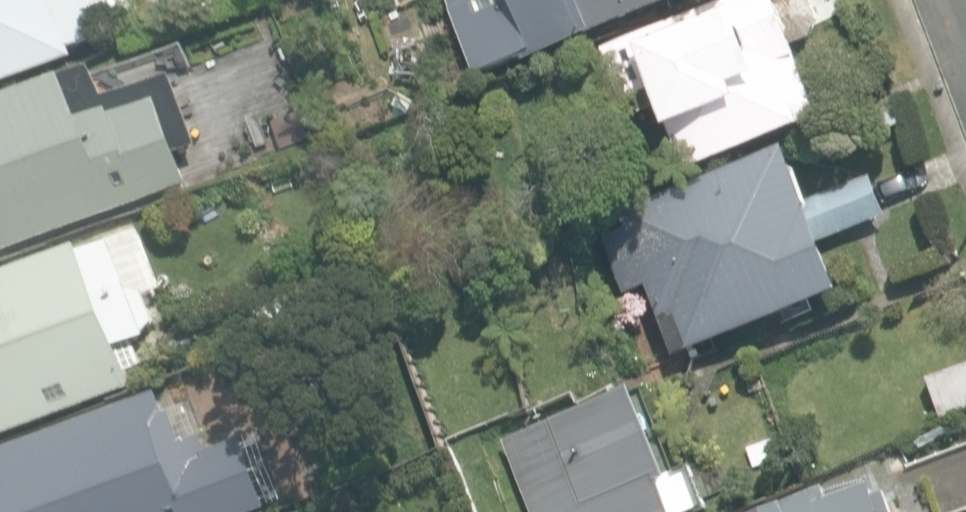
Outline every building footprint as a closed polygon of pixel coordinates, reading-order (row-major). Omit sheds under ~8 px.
[(76,57),(71,46),(106,33),(97,6),(108,2),(107,0),(0,0),(0,84),(76,57)] [(473,75),(600,32),(589,0),(447,0),(473,75)] [(787,47),(866,15),(860,0),(731,0),(603,55),(624,107),(657,95),(684,170),(820,121),(820,119),(787,47)] [(191,184),(179,151),(195,145),(171,82),(111,104),(98,72),(0,109),(0,256),(191,184)] [(648,285),(675,361),(847,299),(825,237),(886,215),(872,177),(818,196),(810,199),(792,149),(623,210),(630,231),(603,240),(623,294),(648,285)] [(137,387),(123,349),(151,339),(149,333),(158,322),(148,292),(141,289),(124,242),(87,256),(84,248),(0,279),(0,438),(137,387)] [(937,425),(965,412),(965,367),(920,388),(937,425)] [(0,454),(0,509),(1,511),(260,511),(269,509),(244,440),(207,453),(182,387),(0,454)] [(692,468),(671,476),(636,390),(506,442),(534,511),(710,511),(692,468)] [(895,494),(883,498),(878,485),(834,501),(831,491),(772,511),(902,511),(895,494)]
